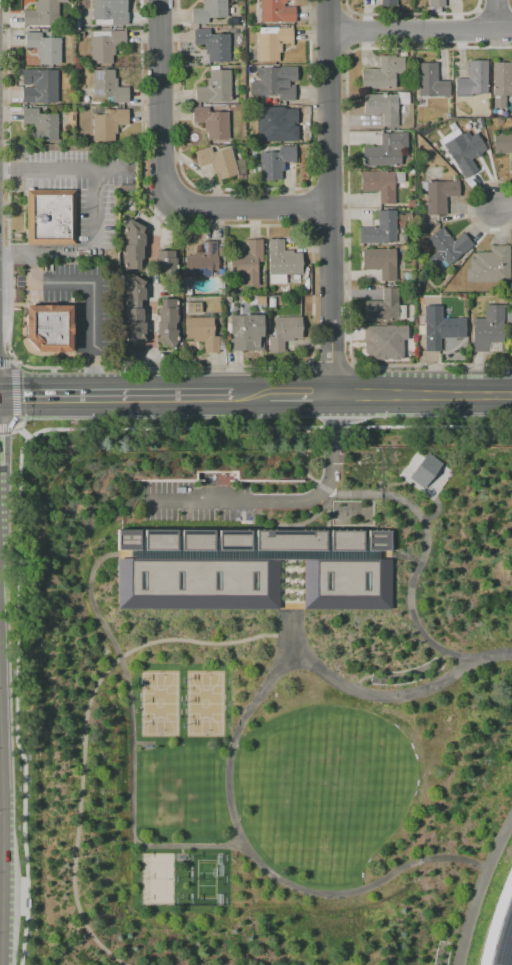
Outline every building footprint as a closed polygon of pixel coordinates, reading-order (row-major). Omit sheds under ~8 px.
[(36,1),(36,0),(66,0),(66,3),(58,3),(58,27),(36,27),(36,25),(23,25),(23,10),(34,10),(34,1),(36,1)] [(92,20),(92,0),(113,0),(113,1),(116,1),(116,10),(127,10),(127,25),(95,25),(95,20),(92,20)] [(202,8),(202,0),(226,0),(226,17),(208,17),(208,23),(191,23),(191,8),(202,8)] [(260,22),(260,0),(286,0),(286,3),(284,3),(284,7),(295,6),(295,22),(260,22)] [(227,25),(226,18),(237,17),(237,25),(227,25)] [(257,61),(257,34),(259,34),(259,27),(278,27),(278,28),(290,28),(290,25),(293,25),(293,46),(290,46),(290,44),(281,44),(281,52),(279,52),(279,61),(257,61)] [(193,29),(209,29),(209,34),(229,34),(229,61),(208,61),(208,53),(205,53),(205,44),(193,44),(193,29)] [(125,31),(125,46),(114,46),(114,55),(112,55),(112,64),(91,64),(91,31),(125,31)] [(25,32),(41,32),(41,38),(60,38),(60,64),(40,64),(40,56),(36,56),(36,47),(24,47),(24,40),(25,40),(25,32)] [(395,88),(362,88),(362,69),(379,69),(379,56),(395,56),(395,57),(404,57),(404,74),(395,74),(395,88)] [(455,78),(467,78),(467,60),(487,60),(487,93),(471,93),(471,96),(455,96),(455,78)] [(417,62),(437,62),(437,81),(449,81),(449,95),(418,95),(418,75),(417,75),(417,62)] [(492,62),(511,62),(511,80),(511,96),(505,96),(505,108),(492,108),(492,62)] [(259,67),(280,67),(281,76),(283,76),(283,85),(295,85),(295,101),(278,101),(278,96),(250,96),(250,81),(259,81),(259,67)] [(229,69),(229,103),(195,103),(195,87),(206,87),(206,78),(208,78),(208,69),(229,69)] [(57,70),(57,103),(22,103),(22,87),(33,87),(33,84),(30,84),(30,85),(22,85),(22,70),(57,70)] [(93,70),(114,70),(114,78),(117,78),(117,87),(128,87),(128,103),(112,103),(112,97),(93,97),(93,70)] [(364,95),(397,95),(397,126),(379,126),(379,113),(364,113),(364,95)] [(261,141),(261,114),(280,114),(280,109),(294,109),(294,106),(297,106),(297,124),(286,124),(286,133),(283,133),(283,141),(261,141)] [(227,112),(227,140),(206,140),(206,132),(204,132),(204,123),(192,123),(192,107),(208,107),(208,112),(227,112)] [(22,109),(38,109),(38,114),(57,114),(57,141),(39,141),(39,123),(22,123),(22,109)] [(128,109),(128,125),(116,125),(116,134),(114,134),(114,141),(92,141),(92,114),(104,114),(104,109),(128,109)] [(465,178),(447,152),(475,132),(486,149),(471,159),(478,169),(465,178)] [(380,133),(407,133),(407,149),(400,149),(400,165),(362,165),(362,146),(380,146),(380,133)] [(494,134),(511,133),(511,170),(510,170),(510,153),(494,153),(494,134)] [(260,179),(260,152),(278,152),(278,147),(292,146),(292,144),(295,144),(295,162),(284,162),(284,171),(281,171),(281,179),(260,179)] [(229,147),(238,174),(219,180),(221,185),(219,185),(214,173),(213,173),(210,164),(199,167),(194,152),(210,147),(212,152),(229,147)] [(360,172),(394,172),(394,204),(379,204),(379,191),(360,191),(360,172)] [(427,214),(426,182),(447,181),(447,176),(457,176),(457,181),(459,181),(459,196),(446,197),(446,214),(427,214)] [(27,190),(76,190),(76,245),(27,245),(27,190)] [(376,210),(395,210),(395,243),(359,243),(359,227),(377,227),(377,220),(376,220),(376,210)] [(144,234),(144,246),(142,246),(142,260),(140,260),(140,269),(126,269),(126,260),(125,260),(125,245),(126,245),(126,238),(124,238),(124,229),(126,227),(122,225),(125,220),(127,221),(127,220),(128,220),(129,219),(130,219),(131,219),(144,227),(141,232),(144,234)] [(473,245),(442,270),(431,256),(436,251),(426,239),(441,226),(453,241),(463,232),(473,245)] [(258,286),(245,286),(244,275),(231,276),(230,252),(247,251),(246,240),(262,239),(263,262),(257,263),(258,286)] [(268,239),(284,239),(284,251),(293,250),(293,253),(301,253),(302,274),(285,275),(285,283),(269,284),(268,239)] [(211,276),(185,277),(185,256),(192,255),(192,253),(201,253),(201,241),(219,241),(219,244),(216,244),(216,256),(217,256),(217,270),(211,270),(211,276)] [(466,282),(466,268),(469,268),(469,259),(474,258),(474,252),(491,252),(491,246),(509,245),(509,281),(466,282)] [(362,249),(395,249),(395,281),(380,281),(380,268),(362,268),(362,249)] [(175,272),(174,250),(154,251),(155,273),(175,272)] [(131,276),(133,275),(148,283),(145,289),(147,290),(147,301),(143,301),(143,309),(145,311),(145,324),(148,324),(148,336),(146,337),(147,342),(137,349),(126,349),(126,331),(127,331),(128,310),(127,310),(127,281),(131,276)] [(385,289),(400,289),(400,321),(367,322),(367,302),(385,302),(385,289)] [(179,300),(179,316),(180,322),(179,322),(179,325),(177,325),(177,331),(179,331),(179,343),(175,349),(173,350),(158,342),(162,337),(159,336),(159,324),(161,324),(161,312),(162,310),(163,310),(163,301),(179,300)] [(204,304),(204,314),(189,315),(188,304),(204,304)] [(24,305),(72,305),(72,352),(37,351),(25,339),(24,305)] [(506,306),(506,324),(505,324),(505,353),(474,353),(474,320),(486,320),(486,306),(506,306)] [(440,320),(460,320),(460,339),(442,339),(442,352),(427,352),(427,351),(418,351),(418,329),(427,329),(427,320),(428,320),(424,312),(427,310),(433,308),(438,309),(441,312),(445,316),(440,320)] [(265,316),(266,338),(265,338),(266,352),(232,352),(232,341),(232,336),(233,317),(265,316)] [(304,318),(304,340),(295,340),(295,342),(286,343),(286,354),(271,354),(271,338),(277,337),(277,319),(304,318)] [(215,319),(216,338),(221,338),(221,354),(206,354),(206,343),(197,343),(197,340),(188,340),(188,319),(215,319)] [(370,347),(370,328),(403,327),(403,360),(388,360),(388,347),(370,347)] [(426,451),(406,476),(422,488),(441,463),(426,451)] [(121,614),(265,615),(266,556),(312,557),(311,615),(388,616),(388,557),(381,557),(381,550),(388,550),(388,531),(366,531),(366,537),(361,537),(361,531),(328,531),(328,537),(324,537),(324,531),(253,531),(253,537),(249,537),(249,531),(216,531),(216,537),(212,537),(212,531),(179,530),(179,537),(175,537),(175,530),(142,530),(142,537),(138,537),(138,530),(121,530),(121,549),(128,549),(128,552),(128,556),(121,556),(121,614)] [(145,866),(145,874),(142,874),(141,888),(153,889),(153,885),(171,886),(172,854),(160,853),(160,856),(144,855),(144,862),(164,863),(163,870),(156,870),(156,866),(145,866)]
